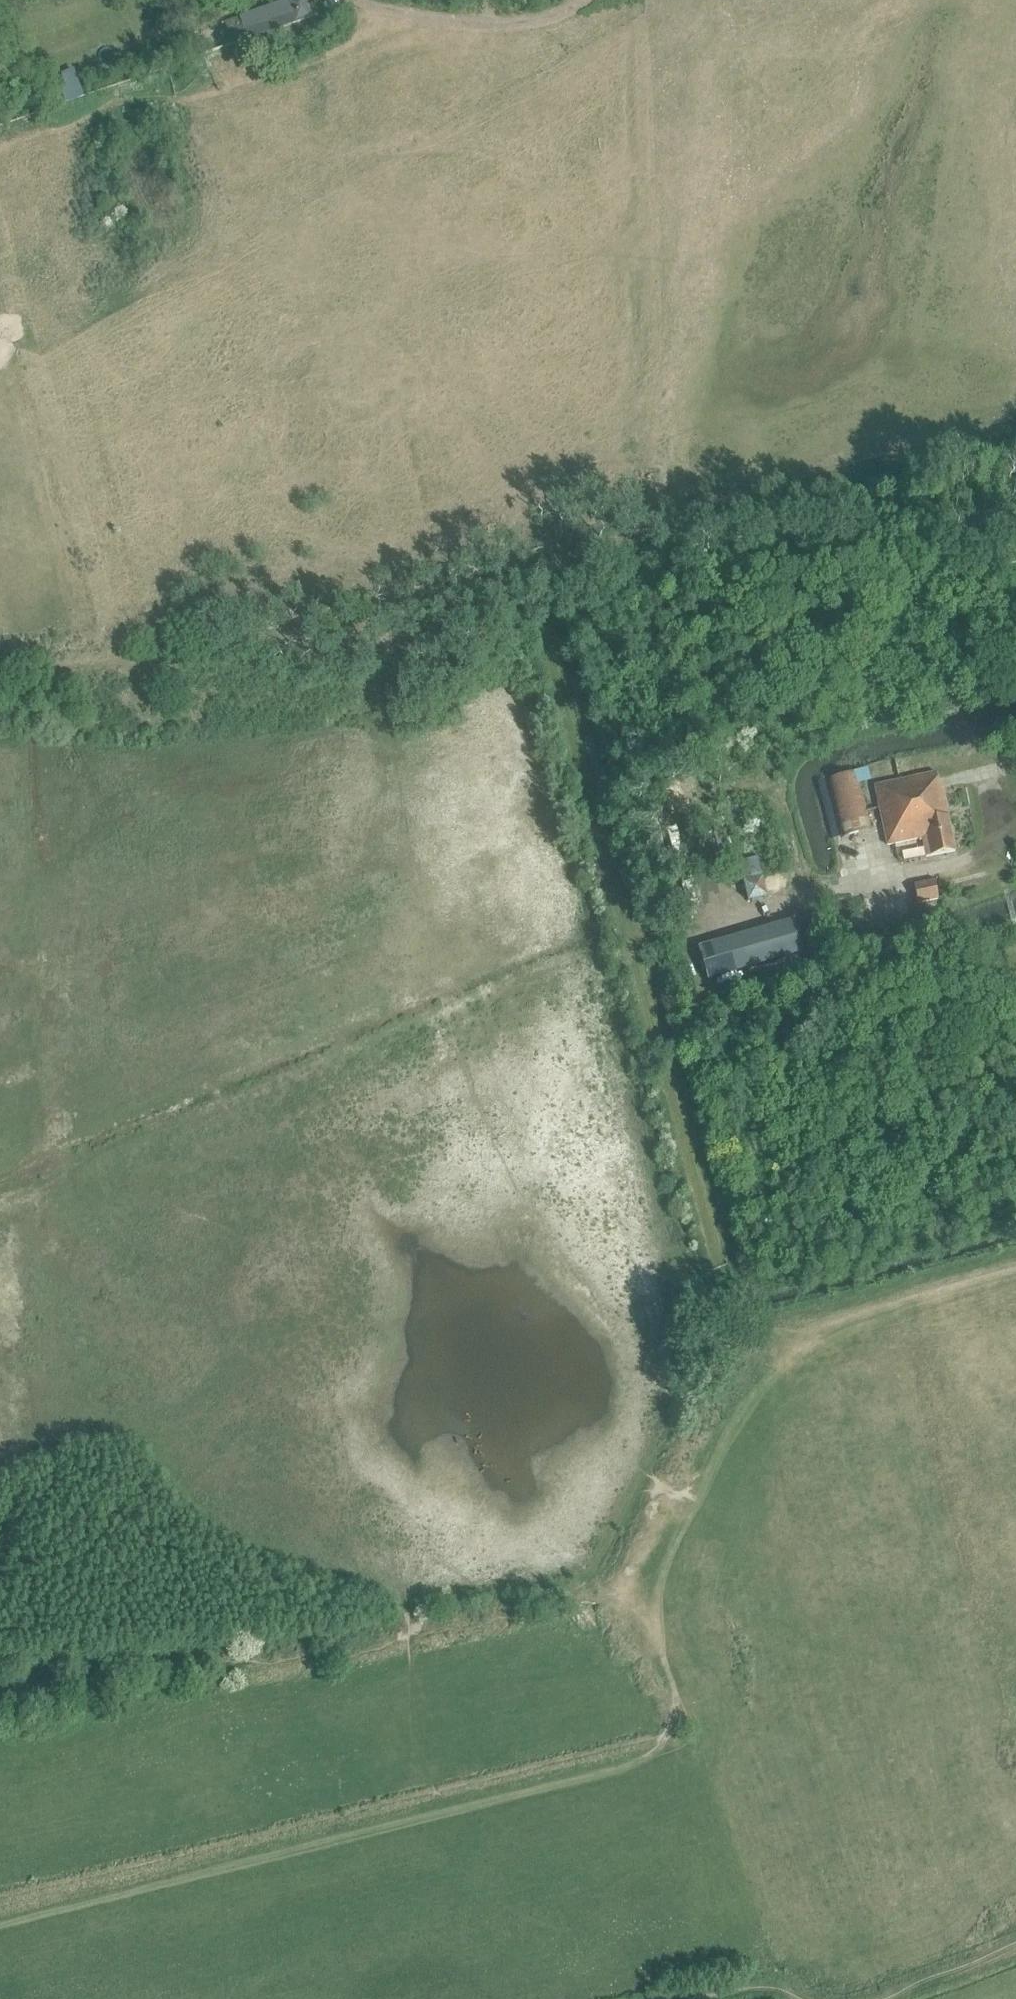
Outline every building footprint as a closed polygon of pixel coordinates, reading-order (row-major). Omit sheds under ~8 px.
[(223,22),(233,47),(312,17),(307,0),(286,0),(240,16),(223,22)] [(827,779),(843,837),(871,829),(856,771),(827,779)] [(921,841),(925,859),(955,853),(939,777),(932,773),(873,787),(886,847),(921,841)] [(739,862),(747,900),(766,897),(757,858),(739,862)] [(917,883),(919,903),(940,900),(937,878),(917,883)] [(700,948),(708,979),(804,952),(794,920),(700,948)]
